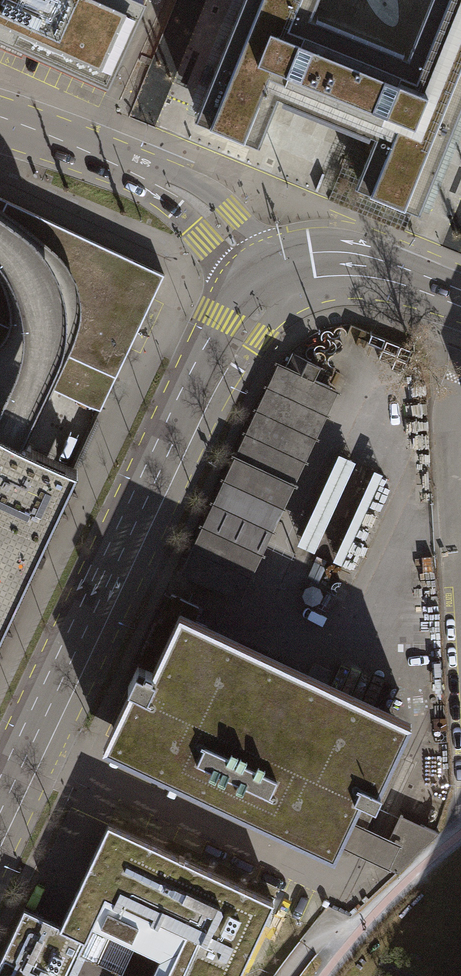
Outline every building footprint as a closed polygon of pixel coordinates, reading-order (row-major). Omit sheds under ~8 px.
[(3,38),(9,41),(109,85),(146,0),(145,0),(0,0),(0,37),(3,38)] [(460,96),(460,0),(425,0),(404,51),(355,31),(308,12),(313,0),(237,0),(190,117),(255,143),(272,99),(319,118),(369,138),(351,183),(415,209),(460,96)] [(100,410),(164,274),(0,197),(0,363),(100,410)] [(286,369),(189,576),(231,596),(330,386),(314,379),(320,366),(292,352),(285,368),(286,369)] [(180,572),(189,576),(286,369),(285,368),(277,364),(180,572)] [(339,390),(330,386),(231,596),(241,601),(339,390)] [(79,468),(26,443),(5,433),(0,431),(0,635),(79,468)] [(368,489),(363,511),(375,514),(383,480),(337,469),(332,491),(348,495),(350,485),(368,489)] [(312,526),(300,556),(316,563),(328,532),(312,526)] [(199,607),(172,594),(128,687),(130,688),(102,747),(334,856),(351,822),(364,828),(398,756),(396,755),(412,721),(194,619),(199,607)] [(273,901),(108,823),(80,883),(106,895),(245,960),(273,901)] [(416,834),(396,825),(378,863),(397,872),(439,832),(420,824),(416,834)] [(0,959),(0,975),(67,975),(106,895),(80,883),(60,924),(24,907),(0,959)] [(139,922),(107,908),(88,950),(119,964),(139,922)] [(241,970),(181,942),(169,969),(168,968),(166,971),(163,970),(160,975),(238,975),(241,970)]
